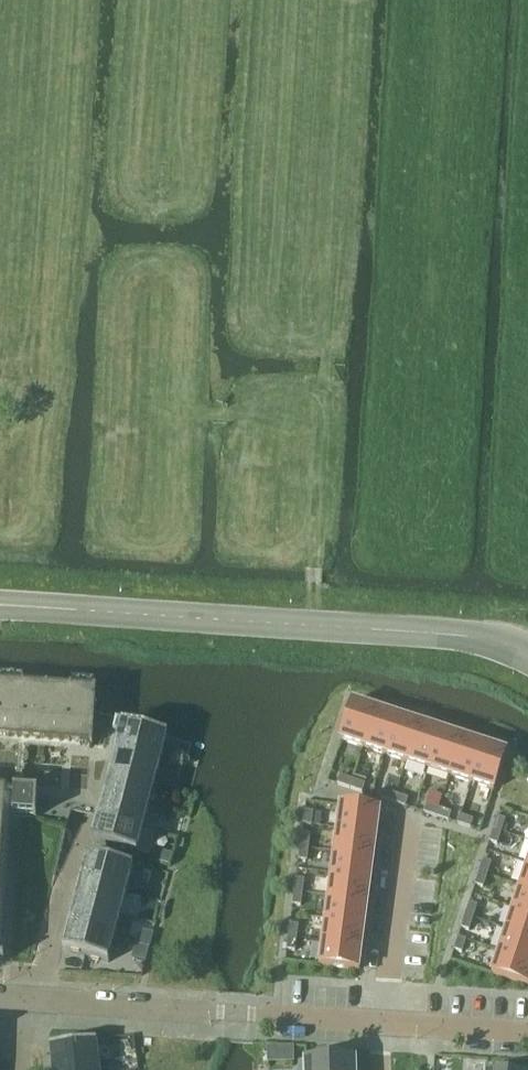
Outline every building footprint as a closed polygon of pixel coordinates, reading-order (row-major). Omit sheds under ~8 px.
[(92,749),(92,748),(92,746),(95,715),(95,713),(96,693),(46,689),(24,688),(0,686),(0,743),(92,749)] [(352,702),(339,741),(363,748),(376,710),(352,702)] [(376,710),(363,748),(384,755),(397,717),(376,710)] [(397,717),(384,755),(406,762),(419,724),(397,717)] [(419,724),(406,762),(427,769),(440,731),(419,724)] [(115,749),(161,761),(167,738),(167,737),(123,725),(121,725),(118,736),(118,737),(115,749)] [(440,731),(427,769),(449,777),(462,738),(440,731)] [(462,738),(449,777),(471,784),(484,745),(462,738)] [(484,745),(471,784),(494,791),(506,753),(484,745)] [(109,772),(155,784),(161,761),(115,749),(109,772)] [(103,794),(149,806),(155,784),(109,772),(103,794)] [(340,777),(337,785),(349,789),(352,781),(340,777)] [(352,781),(349,789),(361,793),(364,785),(352,781)] [(383,791),(380,799),(392,803),(395,795),(383,791)] [(4,816),(20,817),(21,818),(36,818),(37,795),(0,792),(0,881),(4,816)] [(97,820),(142,831),(149,806),(103,794),(102,798),(97,818),(97,820)] [(395,795),(392,803),(405,807),(407,799),(395,795)] [(339,805),(336,829),(376,834),(380,810),(339,805)] [(426,806),(423,813),(435,817),(438,810),(426,806)] [(438,810),(435,817),(448,821),(450,814),(438,810)] [(304,812),(303,825),(311,826),(313,813),(304,812)] [(460,817),(457,824),(469,829),(472,821),(460,817)] [(497,818),(493,830),(501,833),(504,820),(497,818)] [(136,855),(142,831),(97,820),(90,843),(136,855)] [(336,829),(333,852),(374,857),(376,834),(336,829)] [(493,830),(489,842),(497,845),(501,833),(493,830)] [(301,835),(300,848),(308,849),(310,836),(301,835)] [(300,848),(298,861),(306,862),(308,849),(300,848)] [(333,852),(330,875),(370,880),(374,857),(333,852)] [(80,882),(126,894),(133,868),(87,857),(80,882)] [(482,861),(479,873),(486,876),(490,864),(482,861)] [(519,886),(527,889),(527,866),(526,865),(519,886)] [(479,873),(475,886),(482,888),(486,876),(479,873)] [(330,875),(327,897),(368,902),(370,880),(330,875)] [(295,880),(294,893),(302,894),(304,881),(295,880)] [(120,916),(126,894),(80,882),(74,905),(120,916)] [(512,909),(527,914),(527,889),(519,886),(512,909)] [(294,893),(292,905),(300,906),(302,894),(294,893)] [(327,897),(324,920),(365,925),(368,902),(327,897)] [(469,904),(465,916),(473,919),(477,907),(469,904)] [(114,938),(120,916),(74,905),(69,926),(114,938)] [(505,930),(527,937),(527,914),(512,909),(505,930)] [(465,916),(461,928),(469,931),(473,919),(465,916)] [(324,920),(322,942),(362,947),(365,925),(324,920)] [(290,925),(288,937),(296,939),(298,926),(290,925)] [(108,963),(114,938),(69,926),(62,951),(108,963)] [(499,949),(527,959),(527,937),(505,930),(499,949)] [(288,937),(286,950),(295,951),(296,939),(288,937)] [(457,938),(453,950),(461,953),(465,941),(457,938)] [(322,942),(318,966),(359,972),(362,947),(322,942)] [(490,974),(527,986),(527,959),(499,949),(490,974)] [(100,1066),(97,1041),(49,1047),(52,1069),(67,1069),(100,1066)] [(267,1062),(294,1062),(294,1046),(294,1045),(288,1046),(267,1046),(267,1062)] [(304,1060),(304,1069),(355,1069),(355,1058),(304,1060)]
